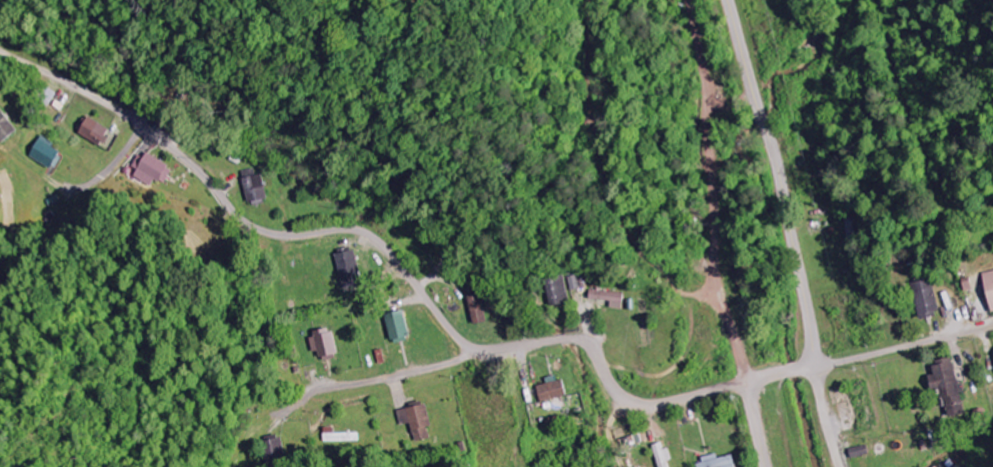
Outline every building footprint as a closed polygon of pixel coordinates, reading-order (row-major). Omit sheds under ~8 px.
[(16,133),(0,106),(0,143),(16,133)] [(101,147),(111,130),(89,117),(79,134),(101,147)] [(55,142),(39,136),(30,160),(54,169),(60,151),(53,148),(55,142)] [(164,186),(174,170),(145,151),(129,176),(149,189),(155,180),(164,186)] [(265,175),(257,176),(256,170),(245,171),(249,203),(268,201),(265,175)] [(344,290),(363,287),(357,251),(339,254),(344,290)] [(572,303),(566,278),(545,284),(551,308),(572,303)] [(924,320),(943,314),(933,280),(913,286),(924,320)] [(468,293),(477,325),(490,322),(481,290),(468,293)] [(626,310),(627,293),(592,292),(592,301),(613,301),(613,309),(626,310)] [(413,338),(405,311),(387,316),(394,343),(413,338)] [(315,332),(319,359),(339,356),(335,332),(323,334),(322,331),(315,332)] [(968,414),(954,359),(934,364),(937,376),(933,377),(937,393),(945,391),(952,419),(968,414)] [(570,397),(567,381),(540,386),(544,403),(570,397)] [(398,412),(402,426),(411,424),(415,443),(431,439),(428,428),(434,427),(428,405),(398,412)] [(282,462),(286,461),(283,439),(264,441),(267,466),(283,466),(282,462)] [(664,443),(654,447),(661,466),(671,466),(670,462),(675,460),(672,449),(667,451),(664,443)] [(700,466),(739,466),(736,456),(722,460),(721,456),(699,462),(700,466)]
